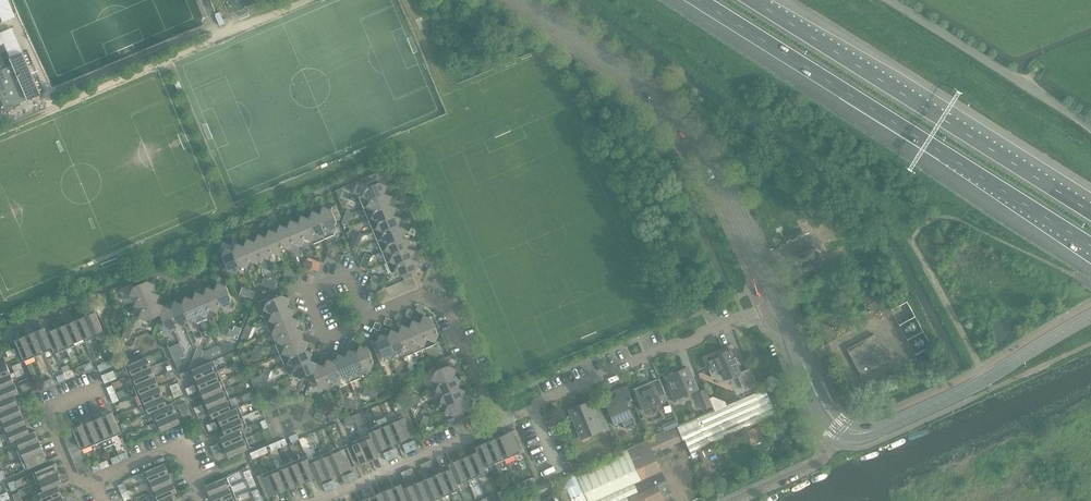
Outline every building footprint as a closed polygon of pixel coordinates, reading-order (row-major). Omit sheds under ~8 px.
[(1,114),(0,111),(40,95),(23,53),(10,58),(4,44),(0,45),(0,114),(1,114)] [(385,193),(388,186),(379,183),(377,179),(378,175),(379,176),(379,175),(375,173),(361,179),(359,183),(360,183),(364,184),(365,188),(365,189),(362,196),(359,197),(360,200),(359,204),(363,206),(364,208),(366,207),(370,200),(385,193)] [(364,208),(369,219),(371,218),(374,211),(389,204),(392,196),(385,193),(370,200),(366,207),(364,208)] [(323,237),(324,239),(336,234),(334,232),(338,224),(336,220),(339,218),(340,219),(341,216),(336,204),(332,206),(331,209),(323,206),(320,214),(326,228),(323,237)] [(369,219),(373,230),(376,229),(379,221),(394,215),(397,207),(389,204),(374,211),(371,218),(369,219)] [(351,219),(354,213),(346,210),(344,217),(351,219)] [(312,241),(313,244),(324,239),(323,237),(326,228),(320,214),(313,211),(310,218),(316,233),(312,241)] [(302,245),(303,248),(313,244),(312,241),(316,233),(310,218),(302,215),(298,223),(305,238),(302,245)] [(373,230),(378,241),(380,240),(383,232),(398,226),(402,218),(394,215),(379,221),(376,229),(373,230)] [(348,226),(351,219),(344,217),(342,223),(348,226)] [(305,238),(298,223),(291,220),(288,227),(294,242),(302,245),(305,238)] [(294,242),(288,227),(280,224),(277,232),(283,247),(291,250),(294,242)] [(378,241),(382,251),(385,250),(388,243),(403,237),(406,229),(398,226),(383,232),(380,240),(378,241)] [(283,247),(277,232),(269,229),(266,237),(272,251),(280,254),(283,247)] [(360,241),(363,234),(356,231),(353,238),(360,241)] [(787,246),(805,238),(802,231),(784,239),(787,246)] [(272,251),(266,237),(259,234),(255,242),(262,256),(269,259),(272,251)] [(382,251),(387,262),(389,261),(393,254),(407,247),(411,240),(403,237),(388,243),(385,250),(382,251)] [(358,247),(360,241),(353,238),(350,244),(358,247)] [(262,256),(255,242),(247,239),(244,246),(251,260),(258,264),(262,256)] [(251,260),(244,246),(237,243),(233,250),(240,265),(247,269),(251,260)] [(240,265),(233,250),(226,247),(223,255),(228,269),(236,273),(240,265)] [(387,262),(392,273),(394,272),(398,265),(412,258),(415,250),(407,247),(393,254),(389,261),(387,262)] [(822,265),(814,247),(793,256),(800,274),(822,265)] [(333,260),(336,253),(329,250),(326,257),(333,260)] [(340,262),(342,256),(336,253),(333,260),(340,262)] [(369,262),(372,256),(365,253),(362,259),(369,262)] [(416,269),(420,261),(412,258),(398,265),(394,272),(402,275),(404,280),(407,279),(413,276),(411,271),(416,269)] [(367,269),(369,262),(362,259),(360,266),(367,269)] [(311,269),(314,262),(307,260),(305,266),(311,269)] [(318,272),(320,265),(314,262),(311,269),(318,272)] [(290,278),(292,272),(286,269),(283,276),(290,278)] [(296,281),(299,274),(292,272),(290,278),(296,281)] [(378,284),(381,277),(374,275),(373,277),(371,281),(378,284)] [(418,287),(413,276),(407,279),(412,290),(418,287)] [(268,287),(271,280),(264,277),(261,284),(268,287)] [(412,290),(407,279),(404,280),(400,282),(405,293),(412,290)] [(274,290),(277,283),(271,280),(268,287),(274,290)] [(152,292),(155,284),(147,281),(133,287),(132,283),(122,288),(120,293),(130,298),(131,296),(137,298),(152,292)] [(376,290),(378,284),(371,281),(369,288),(376,290)] [(232,300),(226,285),(217,282),(217,283),(214,290),(221,305),(228,308),(232,300)] [(405,293),(400,282),(394,284),(399,295),(405,293)] [(399,295),(394,284),(388,287),(393,298),(399,295)] [(221,305),(214,290),(207,287),(204,295),(210,309),(218,312),(221,305)] [(246,296),(249,289),(243,287),(240,294),(246,296)] [(393,298),(388,287),(382,290),(387,300),(393,298)] [(253,299),(256,292),(249,289),(246,296),(253,299)] [(387,300),(382,290),(376,293),(381,303),(387,300)] [(156,302),(159,295),(152,292),(137,298),(134,306),(142,309),(156,302)] [(210,309),(204,295),(196,292),(193,300),(199,314),(207,317),(210,309)] [(199,314),(193,300),(185,296),(182,304),(188,319),(196,322),(199,314)] [(258,303),(266,322),(268,321),(272,313),(286,307),(290,299),(282,296),(268,302),(266,299),(258,303)] [(188,319),(182,304),(175,301),(171,309),(178,323),(185,327),(188,319)] [(882,309),(888,306),(885,301),(879,304),(882,309)] [(159,314),(163,305),(156,302),(142,309),(138,316),(147,320),(159,314)] [(423,313),(425,307),(419,304),(416,310),(423,313)] [(701,310),(700,308),(699,304),(692,307),(695,313),(701,310)] [(178,323),(171,309),(163,305),(159,314),(166,328),(175,331),(178,323)] [(905,305),(894,311),(913,350),(925,345),(905,305)] [(266,322),(271,333),(273,332),(276,324),(291,318),(294,310),(286,307),(272,313),(268,321),(266,322)] [(119,317),(122,311),(115,308),(112,315),(119,317)] [(412,317),(414,311),(408,308),(405,315),(412,317)] [(104,333),(95,311),(85,316),(94,338),(104,333)] [(400,322),(403,315),(397,313),(394,319),(400,322)] [(117,324),(119,317),(112,315),(110,321),(117,324)] [(94,338),(85,316),(75,320),(85,342),(94,338)] [(424,346),(425,349),(435,344),(434,341),(437,333),(432,319),(424,316),(420,324),(427,338),(424,346)] [(390,327),(393,320),(386,317),(383,324),(390,327)] [(271,333),(275,343),(278,342),(281,335),(295,329),(299,321),(291,318),(276,324),(273,332),(271,333)] [(85,342),(75,320),(65,324),(75,346),(85,342)] [(413,351),(414,354),(425,349),(424,346),(427,338),(420,324),(412,320),(409,328),(416,343),(413,351)] [(379,331),(382,325),(375,322),(373,329),(379,331)] [(75,346),(65,324),(56,328),(65,350),(75,346)] [(250,334),(253,327),(247,324),(244,331),(250,334)] [(402,356),(403,358),(414,354),(413,351),(416,343),(409,328),(402,325),(398,333),(405,348),(402,356)] [(54,349),(47,332),(46,327),(34,332),(44,353),(53,349),(54,349)] [(228,336),(230,329),(224,327),(221,333),(228,336)] [(56,328),(47,332),(54,349),(53,349),(56,355),(65,350),(56,328)] [(128,339),(132,331),(125,328),(122,336),(128,339)] [(234,339),(237,332),(230,329),(228,336),(234,339)] [(275,343),(280,355),(282,354),(286,345),(300,339),(303,332),(295,329),(281,335),(278,342),(275,343)] [(405,348),(398,333),(391,330),(388,337),(394,352),(402,356),(405,348)] [(248,340),(250,334),(244,331),(241,338),(248,340)] [(44,353),(34,332),(25,336),(34,357),(44,353)] [(372,344),(380,363),(381,363),(384,357),(391,360),(394,352),(388,337),(380,334),(377,342),(372,344)] [(889,361),(875,334),(846,350),(861,377),(889,361)] [(34,357),(25,336),(15,340),(24,362),(34,357)] [(206,345),(209,339),(202,336),(198,346),(205,348),(206,345)] [(280,355),(285,365),(287,364),(290,356),(305,350),(308,342),(300,339),(286,345),(282,354),(280,355)] [(232,340),(196,353),(198,360),(235,348),(232,340)] [(182,354),(185,347),(176,343),(174,350),(182,354)] [(374,363),(368,349),(360,345),(357,353),(363,368),(371,371),(374,363)] [(260,355),(262,349),(255,346),(253,352),(260,355)] [(191,357),(194,350),(185,347),(182,354),(191,357)] [(17,354),(14,349),(6,352),(8,358),(17,354)] [(310,361),(313,353),(305,350),(290,356),(287,364),(295,367),(310,361)] [(349,380),(350,383),(361,378),(360,375),(363,368),(357,353),(349,350),(346,358),(352,372),(349,380)] [(741,372),(737,363),(736,364),(731,350),(718,355),(718,357),(708,361),(711,369),(709,370),(712,378),(728,384),(729,380),(738,377),(744,391),(757,386),(750,369),(750,368),(741,372)] [(257,362),(260,355),(253,352),(250,359),(257,362)] [(352,372),(346,358),(338,355),(335,362),(342,377),(349,380),(352,372)] [(152,367),(147,357),(125,366),(130,376),(152,367)] [(342,377),(335,362),(327,359),(324,367),(331,381),(339,385),(342,377)] [(115,365),(113,360),(106,363),(108,368),(115,365)] [(218,371),(213,360),(191,370),(196,380),(218,371)] [(314,373),(317,364),(310,361),(295,367),(292,375),(300,378),(314,373)] [(94,368),(92,362),(83,365),(86,371),(94,368)] [(22,369),(20,363),(12,366),(15,372),(22,369)] [(108,368),(106,363),(97,366),(100,372),(108,368)] [(6,364),(0,366),(0,378),(10,374),(6,364)] [(331,381),(324,367),(317,364),(314,373),(310,381),(312,388),(319,385),(319,386),(327,389),(331,381)] [(86,371),(83,365),(75,369),(78,374),(86,371)] [(454,376),(456,368),(449,365),(434,372),(431,380),(438,383),(454,376)] [(156,377),(152,367),(130,376),(134,386),(156,377)] [(269,377),(272,371),(265,368),(262,374),(269,377)] [(698,390),(694,380),(692,381),(686,368),(666,377),(669,384),(668,385),(674,400),(698,390)] [(25,374),(22,369),(15,372),(17,377),(25,374)] [(74,376),(72,370),(64,373),(66,379),(74,376)] [(191,377),(189,371),(188,371),(180,374),(182,380),(191,377)] [(200,390),(222,380),(218,371),(196,380),(200,390)] [(66,379),(64,373),(56,377),(59,383),(66,379)] [(110,381),(107,374),(107,373),(101,376),(104,384),(110,381)] [(10,374),(0,378),(0,389),(14,383),(10,374)] [(266,384),(269,377),(262,374),(259,381),(266,384)] [(458,387),(461,380),(454,376),(438,383),(435,391),(443,394),(458,387)] [(159,386),(156,377),(134,386),(138,395),(159,386)] [(55,384),(52,379),(45,382),(47,388),(55,384)] [(226,390),(222,380),(200,390),(204,399),(226,390)] [(668,400),(659,380),(653,383),(654,385),(649,387),(648,385),(634,390),(643,411),(668,400)] [(47,388),(45,382),(37,385),(40,391),(47,388)] [(14,383),(0,389),(0,401),(14,395),(19,393),(14,383)] [(31,388),(28,383),(20,386),(23,392),(31,388)] [(180,389),(178,383),(170,387),(172,392),(180,389)] [(116,393),(112,385),(106,388),(110,396),(116,393)] [(197,391),(194,385),(186,389),(188,395),(197,391)] [(164,396),(159,386),(138,395),(142,405),(164,396)] [(369,397),(372,390),(365,387),(362,394),(369,397)] [(463,398),(466,390),(458,387),(443,394),(440,402),(448,405),(463,398)] [(629,409),(635,407),(627,387),(615,392),(617,397),(605,402),(614,424),(622,421),(625,429),(636,425),(629,409)] [(183,394),(180,389),(172,392),(174,398),(183,394)] [(278,399),(280,392),(274,389),(271,396),(278,399)] [(656,486),(666,482),(652,452),(659,448),(660,451),(685,440),(691,453),(777,415),(765,389),(677,427),(574,473),(575,474),(555,483),(559,491),(555,492),(556,495),(560,493),(563,500),(663,500),(656,486)] [(230,399),(226,390),(204,399),(208,409),(230,399)] [(376,400),(378,393),(372,390),(369,397),(376,400)] [(712,406),(705,390),(696,393),(702,410),(712,406)] [(199,396),(197,391),(188,395),(190,400),(199,396)] [(119,401),(116,393),(110,396),(113,403),(119,401)] [(418,403),(421,396),(414,394),(412,400),(418,403)] [(14,395),(0,401),(0,412),(18,405),(14,395)] [(167,405),(164,396),(142,405),(146,415),(151,413),(151,412),(167,405)] [(347,406),(350,399),(344,397),(341,404),(347,406)] [(453,415),(467,410),(471,401),(463,398),(448,405),(445,412),(453,415)] [(217,416),(234,409),(234,408),(230,399),(208,409),(213,419),(217,417),(217,416)] [(354,409),(357,402),(350,399),(347,406),(354,409)] [(416,410),(418,403),(412,400),(409,407),(416,410)] [(177,413),(173,402),(167,405),(151,412),(151,413),(155,422),(177,413)] [(188,408),(186,403),(178,406),(181,411),(188,408)] [(205,410),(202,404),(194,408),(196,414),(205,410)] [(610,430),(601,410),(595,412),(591,404),(584,407),(581,406),(570,411),(582,438),(602,430),(603,433),(610,430)] [(18,405),(0,412),(0,423),(0,424),(22,414),(18,405)] [(243,417),(239,406),(234,408),(234,409),(217,416),(217,417),(221,426),(243,417)] [(191,414),(188,408),(181,411),(183,417),(191,414)] [(207,416),(205,410),(196,414),(198,419),(207,416)] [(329,412),(328,415),(329,419),(338,415),(336,410),(329,412)] [(122,434),(115,417),(113,411),(102,416),(112,438),(122,434)] [(316,411),(314,416),(322,420),(325,415),(316,411)] [(181,423),(177,413),(155,422),(159,432),(181,423)] [(362,419),(359,413),(351,416),(354,422),(362,419)] [(417,435),(407,413),(397,417),(407,439),(417,435)] [(4,433),(26,424),(22,414),(0,424),(4,433)] [(428,425),(430,418),(424,415),(421,422),(428,425)] [(112,438),(102,416),(92,420),(102,442),(104,448),(114,444),(112,438)] [(354,422),(351,416),(344,420),(346,426),(354,422)] [(247,427),(243,417),(221,426),(225,435),(242,428),(242,429),(247,427)] [(407,439),(397,417),(388,421),(397,444),(407,439)] [(676,419),(664,425),(667,430),(679,424),(676,419)] [(102,442),(92,420),(82,424),(92,446),(102,442)] [(397,444),(388,421),(378,426),(387,448),(397,444)] [(217,428),(215,422),(207,425),(209,431),(217,428)] [(425,431),(427,427),(428,425),(421,422),(418,429),(425,431)] [(30,434),(30,433),(26,424),(4,433),(9,443),(14,441),(13,441),(30,434)] [(92,446),(82,424),(72,428),(75,433),(77,440),(80,446),(82,450),(92,446)] [(762,424),(748,430),(753,442),(767,436),(762,424)] [(387,448),(378,426),(369,430),(371,435),(371,434),(378,452),(379,451),(387,448)] [(220,434),(217,428),(209,431),(211,437),(220,434)] [(246,438),(242,429),(242,428),(225,435),(220,437),(225,447),(246,438)] [(525,452),(516,430),(505,435),(514,456),(525,452)] [(39,441),(35,431),(30,433),(30,434),(13,441),(14,441),(17,450),(39,441)] [(77,440),(75,433),(64,438),(66,444),(77,440)] [(299,439),(297,434),(289,437),(291,443),(299,439)] [(371,434),(371,435),(361,439),(370,461),(381,457),(379,451),(378,452),(371,434)] [(514,456),(505,435),(496,438),(505,460),(514,456)] [(250,448),(246,438),(225,447),(229,457),(250,448)] [(505,460),(496,438),(485,443),(495,465),(505,460)] [(288,445),(285,439),(277,442),(280,448),(288,445)] [(370,461),(361,439),(351,443),(361,465),(370,461)] [(80,446),(77,440),(66,444),(69,450),(80,446)] [(43,451),(39,441),(17,450),(21,460),(43,451)] [(417,449),(414,441),(408,443),(412,451),(417,449)] [(280,448),(277,442),(269,445),(272,451),(280,448)] [(221,449),(219,443),(210,447),(213,452),(221,449)] [(412,451),(408,443),(403,445),(406,453),(412,451)] [(495,465),(485,443),(476,447),(478,452),(479,451),(485,468),(486,468),(495,465)] [(356,467),(347,444),(337,448),(346,471),(356,467)] [(83,452),(82,450),(80,446),(69,450),(71,456),(83,452)] [(268,453),(266,447),(258,450),(260,457),(268,453)] [(346,471),(337,448),(327,452),(337,475),(346,471)] [(223,454),(221,449),(213,452),(215,458),(223,454)] [(398,457),(394,449),(389,451),(392,459),(398,457)] [(260,457),(258,450),(250,454),(253,460),(260,457)] [(47,461),(43,451),(21,460),(26,470),(47,461)] [(392,459),(389,451),(383,453),(387,462),(392,459)] [(479,451),(478,452),(468,456),(477,477),(489,472),(486,468),(485,468),(479,451)] [(85,458),(84,455),(83,452),(71,456),(74,462),(85,458)] [(129,458),(127,452),(119,455),(121,461),(129,458)] [(337,475),(327,452),(317,456),(327,479),(337,475)] [(121,461),(119,455),(111,459),(113,465),(121,461)] [(315,478),(308,460),(306,455),(296,459),(306,482),(315,478)] [(327,479),(317,456),(308,460),(315,478),(317,483),(327,479)] [(468,456),(459,460),(468,481),(477,477),(468,456)] [(88,464),(85,458),(74,462),(76,468),(88,464)] [(306,482),(296,459),(286,464),(296,486),(306,482)] [(109,466),(107,460),(99,464),(102,469),(109,466)] [(468,481),(459,460),(449,464),(451,468),(452,468),(459,485),(468,481)] [(435,468),(431,461),(426,463),(429,471),(435,468)] [(429,471),(426,463),(420,465),(424,473),(429,471)] [(59,474),(54,464),(33,473),(37,483),(59,474)] [(90,470),(88,464),(76,468),(79,474),(90,470)] [(102,469),(99,464),(91,467),(94,473),(102,469)] [(169,474),(165,464),(143,473),(147,483),(169,474)] [(296,486),(286,464),(276,468),(286,491),(296,486)] [(286,491),(276,468),(267,472),(276,495),(281,492),(286,491)] [(416,476),(412,468),(407,471),(410,479),(416,476)] [(452,468),(451,468),(441,473),(451,494),(457,492),(461,490),(459,485),(452,468)] [(253,477),(250,470),(244,472),(247,480),(253,477)] [(410,479),(407,471),(401,473),(404,481),(410,479)] [(276,495),(267,472),(257,476),(266,499),(276,495)] [(357,480),(353,472),(348,474),(351,482),(357,480)] [(451,494),(441,473),(432,477),(441,498),(451,494)] [(63,484),(59,474),(37,483),(41,492),(41,493),(58,486),(63,484)] [(173,483),(169,474),(147,483),(151,492),(173,483)] [(351,482),(348,474),(342,476),(346,485),(351,482)] [(231,487),(227,477),(206,486),(210,496),(231,487)] [(256,485),(253,477),(247,480),(250,488),(256,485)] [(432,477),(422,481),(431,500),(435,500),(441,498),(432,477)] [(535,484),(533,480),(532,478),(524,481),(527,487),(535,484)] [(338,488),(334,480),(329,483),(332,490),(338,488)] [(18,489),(14,481),(8,483),(12,492),(18,489)] [(422,481),(413,485),(420,500),(431,500),(422,481)] [(527,487),(524,481),(516,485),(519,491),(527,487)] [(127,491),(124,483),(118,486),(121,493),(127,491)] [(173,483),(151,492),(155,500),(158,500),(172,495),(177,493),(173,483)] [(332,490),(329,483),(323,485),(326,493),(332,490)] [(405,494),(403,489),(404,488),(402,484),(391,488),(396,500),(408,500),(405,494)] [(413,485),(404,488),(403,489),(405,494),(408,500),(420,500),(413,485)] [(58,486),(41,493),(41,492),(36,494),(39,500),(48,500),(62,495),(58,486)] [(516,492),(513,486),(505,490),(508,495),(516,492)] [(231,487),(210,496),(212,500),(225,500),(235,497),(231,487)] [(391,488),(382,492),(385,500),(396,500),(391,488)] [(261,497),(258,489),(252,492),(255,499),(261,497)] [(508,495),(505,490),(498,493),(500,499),(508,495)] [(130,499),(127,491),(121,493),(125,500),(130,499)] [(7,492),(0,496),(2,500),(3,500),(10,498),(7,492)] [(382,492),(372,496),(374,500),(385,500),(382,492)] [(19,493),(13,495),(16,500),(20,500),(22,500),(19,493)]
